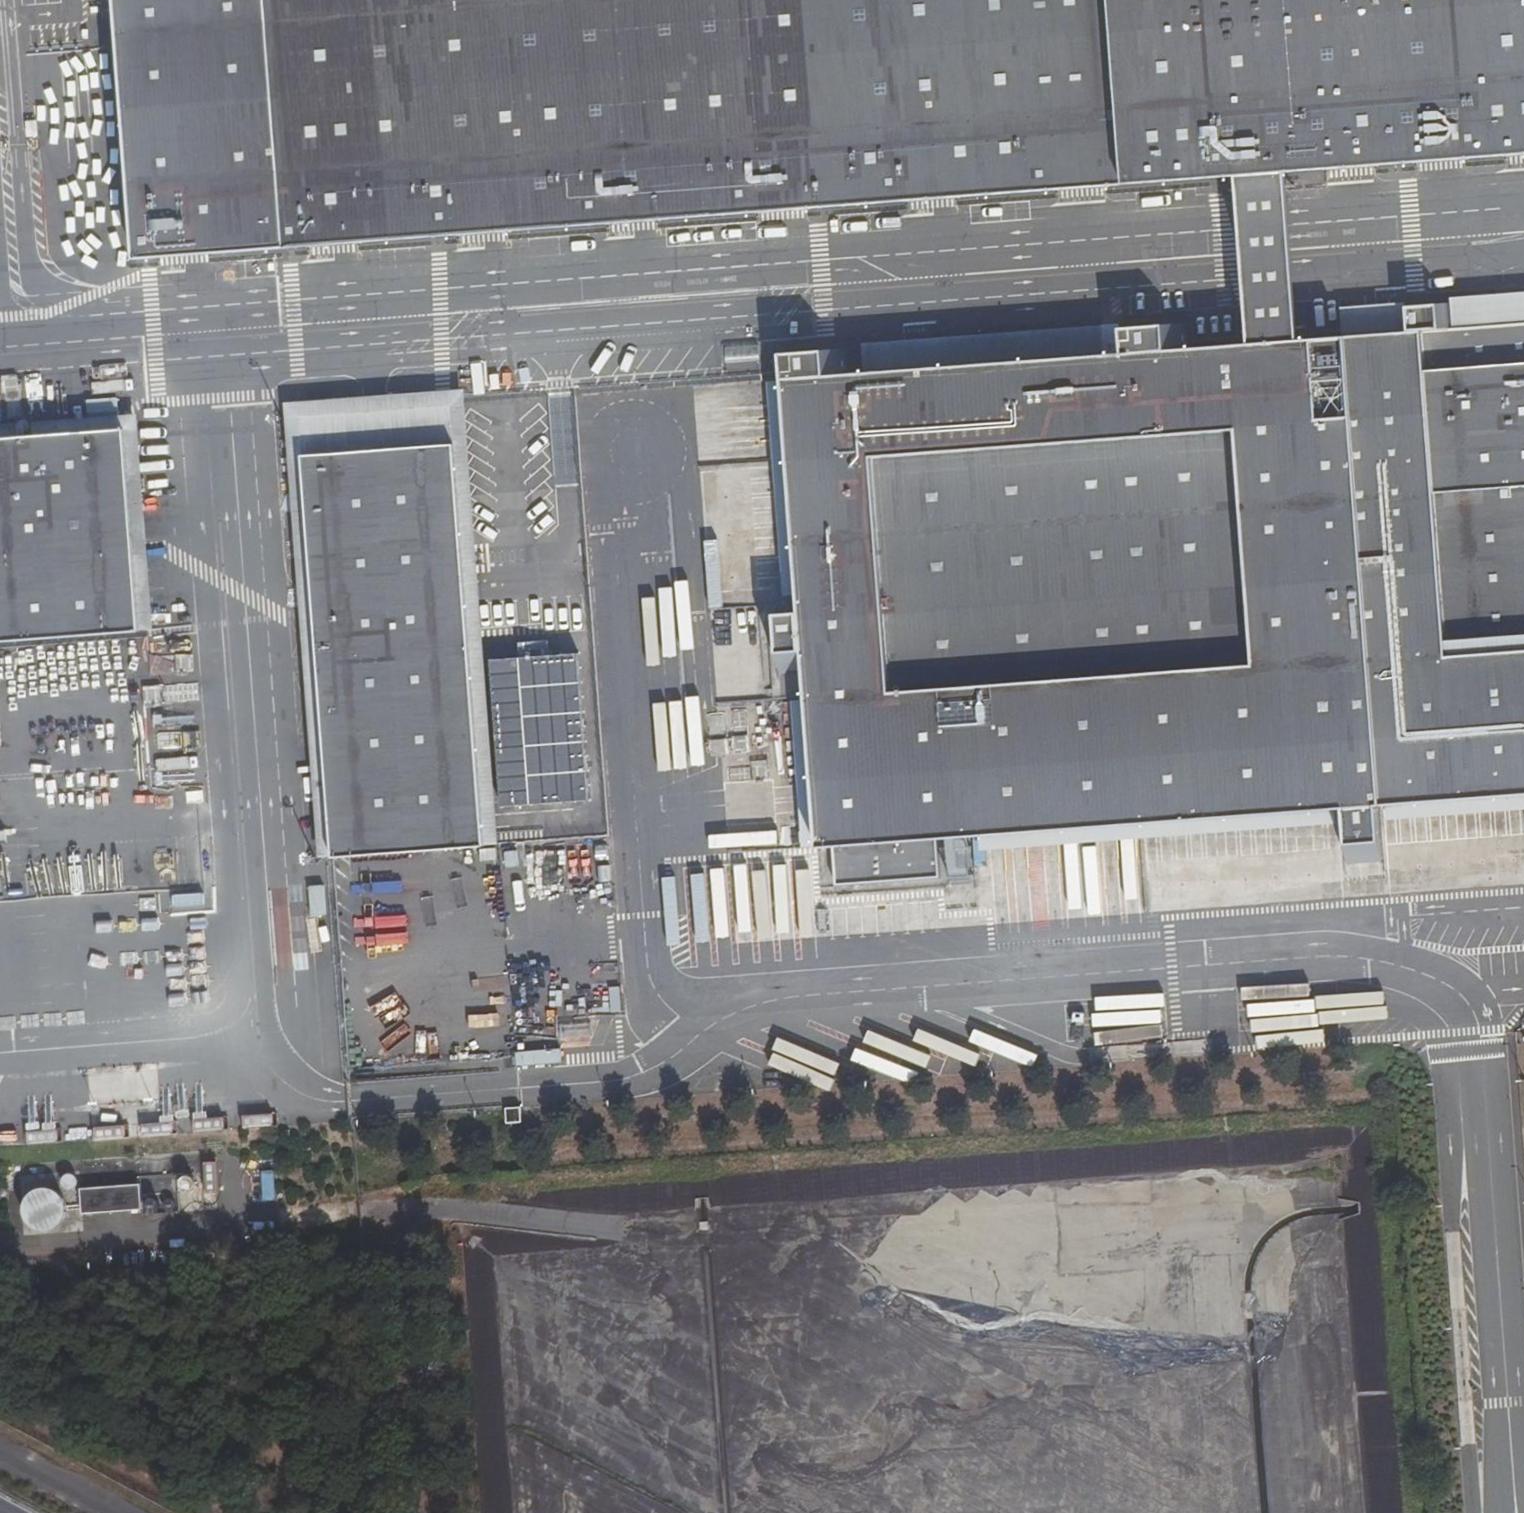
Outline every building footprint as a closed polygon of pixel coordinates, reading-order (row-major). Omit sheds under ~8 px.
[(290,253),(1523,156),(1523,0),(270,0),(290,253)] [(1446,646),(1523,639),(1523,307),(1414,318),(1446,646)] [(292,403),(332,856),(508,838),(468,386),(292,403)] [(0,426),(0,645),(166,631),(154,412),(0,426)]
